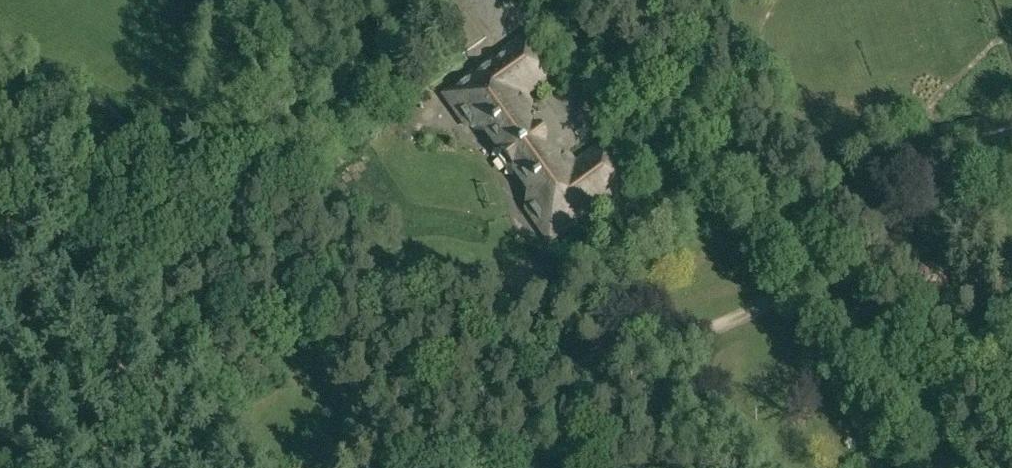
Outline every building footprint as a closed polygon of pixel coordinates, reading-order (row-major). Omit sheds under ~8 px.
[(462,15),(441,30),(459,54),(480,39),(462,15)] [(528,37),(522,42),(520,39),(508,48),(510,51),(457,89),(448,95),(461,112),(474,131),(486,133),(500,152),(501,152),(499,159),(507,169),(514,170),(514,172),(528,191),(526,206),(538,222),(552,243),(561,236),(600,208),(598,205),(631,182),(606,146),(575,168),(564,154),(550,151),(547,147),(534,129),(535,127),(529,119),(531,106),(522,94),(553,72),(528,37)]
